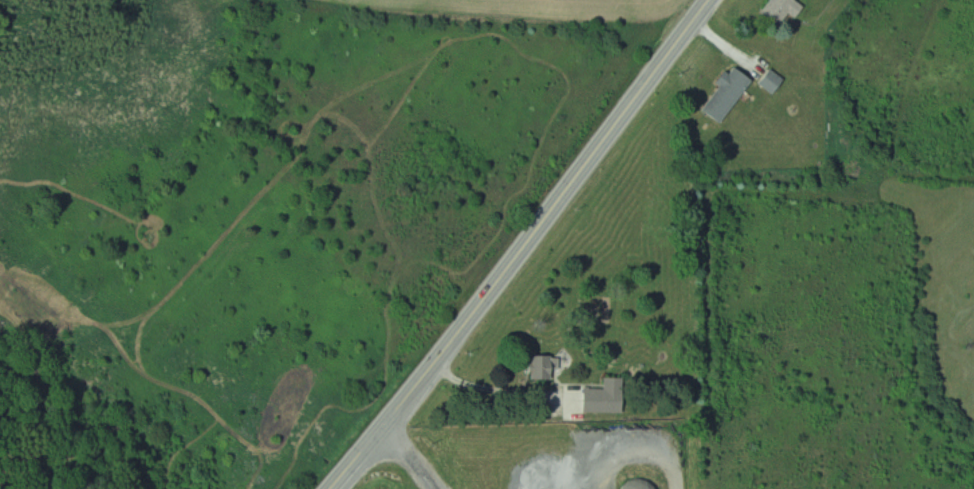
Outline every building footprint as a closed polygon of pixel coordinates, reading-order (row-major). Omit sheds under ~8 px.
[(799,0),(771,0),(763,10),(785,27),(793,16),(797,19),(807,7),(799,0)] [(724,123),(755,78),(737,66),(732,73),(728,70),(719,83),(721,84),(704,109),(724,123)] [(787,79),(773,68),(761,82),(775,93),(787,79)] [(532,356),(532,379),(556,379),(556,356),(532,356)] [(626,413),(626,378),(606,378),(606,388),(586,388),(586,413),(626,413)]
